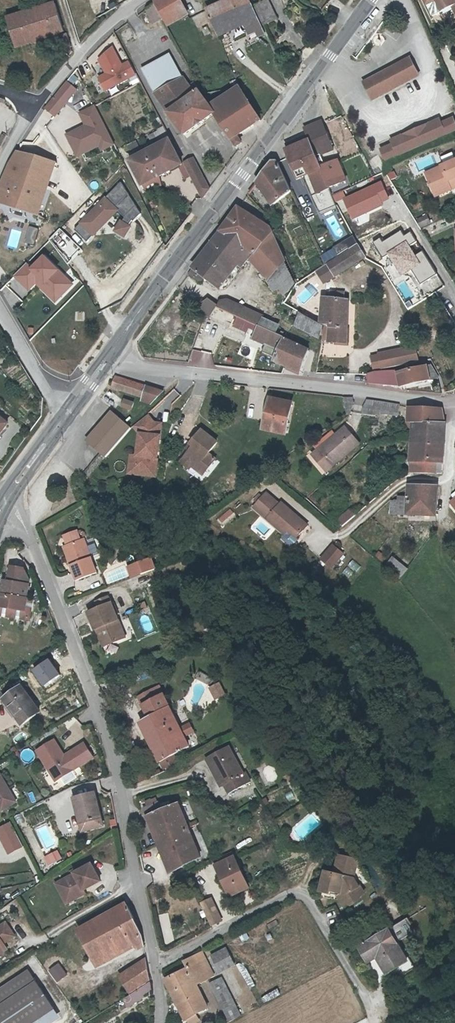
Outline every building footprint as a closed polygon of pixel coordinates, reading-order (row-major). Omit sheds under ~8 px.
[(97,20),(111,11),(104,0),(85,0),(97,20)] [(156,5),(163,18),(167,26),(185,16),(177,0),(159,0),(154,3),(156,5)] [(257,29),(260,27),(262,23),(250,1),(246,0),(237,1),(236,0),(229,0),(208,11),(218,33),(243,20),(250,33),(257,29)] [(278,19),(268,0),(266,0),(255,5),(266,25),(278,19)] [(433,15),(454,6),(454,7),(454,0),(427,0),(433,15)] [(154,24),(163,18),(156,5),(147,10),(154,24)] [(55,7),(19,16),(25,37),(50,31),(52,39),(63,31),(55,7)] [(16,48),(52,39),(50,31),(25,37),(19,16),(9,19),(16,48)] [(260,27),(257,29),(260,34),(266,31),(262,23),(260,27)] [(66,35),(61,37),(66,57),(71,51),(66,35)] [(116,49),(97,60),(106,74),(98,79),(107,94),(138,76),(130,62),(125,65),(116,49)] [(156,95),(158,100),(170,91),(175,87),(184,81),(171,56),(143,70),(156,95)] [(410,58),(364,83),(373,100),(419,75),(410,58)] [(56,118),(79,91),(68,81),(45,108),(56,118)] [(260,124),(245,101),(239,92),(237,89),(233,92),(212,107),(209,108),(192,86),(189,89),(184,81),(175,87),(170,91),(158,100),(167,115),(183,137),(214,115),(232,140),(234,140),(239,137),(260,124)] [(85,127),(67,135),(78,160),(101,150),(102,153),(116,147),(97,106),(79,113),(85,127)] [(344,115),(326,122),(339,155),(357,148),(344,115)] [(383,161),(454,130),(454,125),(451,117),(377,149),(383,161)] [(306,135),(309,141),(316,159),(333,151),(322,124),(306,130),(304,131),(306,135)] [(153,134),(157,142),(163,139),(158,132),(153,134)] [(153,144),(157,142),(153,134),(149,137),(153,144)] [(309,141),(306,135),(286,144),(288,149),(309,141)] [(184,178),(191,174),(186,164),(182,166),(170,140),(130,161),(143,185),(158,177),(178,167),(184,178)] [(329,192),(320,171),(316,159),(309,141),(288,149),(287,150),(289,155),(285,157),(288,166),(292,164),(298,179),(303,177),(309,175),(317,195),(312,197),(320,213),(337,206),(332,198),(329,192)] [(51,162),(41,159),(21,153),(0,194),(0,202),(35,212),(51,162)] [(256,180),(276,203),(290,188),(274,155),(256,180)] [(196,158),(186,164),(191,174),(203,199),(211,188),(196,158)] [(424,173),(433,197),(450,190),(447,182),(454,179),(454,161),(424,173)] [(35,212),(37,213),(43,217),(55,177),(60,179),(64,166),(51,162),(35,212)] [(158,177),(143,185),(146,192),(162,184),(158,177)] [(450,190),(454,188),(454,179),(447,182),(450,190)] [(90,244),(120,214),(131,226),(145,211),(119,185),(75,229),(90,244)] [(239,262),(246,260),(249,255),(251,251),(260,265),(263,263),(269,273),(282,261),(270,229),(263,239),(245,227),(253,215),(238,205),(222,226),(189,272),(202,281),(206,276),(221,288),(239,262)] [(271,228),(253,215),(245,227),(263,239),(270,229),(271,228)] [(428,225),(424,218),(415,221),(419,229),(428,225)] [(123,221),(115,233),(127,241),(134,229),(123,221)] [(326,268),(335,279),(363,257),(355,246),(326,268)] [(260,265),(251,251),(249,255),(251,259),(263,277),(277,294),(290,283),(282,263),(282,261),(269,273),(263,263),(260,265)] [(56,306),(77,286),(47,256),(34,269),(28,264),(14,277),(31,294),(38,287),(56,306)] [(325,269),(316,273),(326,285),(335,279),(326,268),(325,269)] [(330,301),(344,303),(345,297),(332,294),(330,301)] [(258,326),(263,315),(227,298),(220,299),(218,306),(238,316),(257,325),(258,326)] [(213,314),(218,306),(207,299),(195,307),(206,315),(213,314)] [(323,300),(321,323),(320,324),(331,326),(330,342),(345,344),(348,304),(344,303),(330,301),(323,300)] [(319,338),(320,324),(321,323),(298,312),(294,325),(308,333),(319,338)] [(251,338),(264,345),(270,332),(258,326),(257,325),(251,338)] [(270,332),(264,345),(263,346),(276,353),(277,350),(282,339),(283,338),(270,332)] [(294,345),(282,339),(277,350),(276,353),(273,360),(285,366),(294,345)] [(294,345),(285,366),(299,372),(307,351),(294,345)] [(413,349),(377,358),(380,373),(417,364),(413,349)] [(401,388),(434,380),(423,369),(395,375),(373,375),(366,377),(365,385),(401,388)] [(116,388),(143,397),(147,386),(120,377),(116,388)] [(165,392),(147,386),(143,397),(142,400),(151,404),(165,392)] [(123,401),(120,407),(129,411),(132,404),(123,401)] [(266,402),(263,431),(284,434),(287,405),(266,402)] [(344,417),(348,416),(352,411),(350,402),(342,403),(344,417)] [(364,404),(361,411),(370,413),(396,417),(398,408),(380,405),(364,404)] [(105,456),(133,429),(115,410),(87,438),(105,456)] [(406,434),(411,434),(412,422),(443,423),(442,415),(433,415),(433,411),(407,413),(406,434)] [(431,435),(431,423),(412,422),(411,434),(411,440),(411,445),(436,446),(437,435),(431,435)] [(148,435),(140,433),(137,456),(136,466),(156,468),(162,424),(154,423),(149,427),(148,435)] [(443,446),(443,423),(431,423),(431,435),(437,435),(436,446),(443,446)] [(346,459),(360,447),(346,431),(332,442),(346,459)] [(201,432),(189,446),(192,448),(188,453),(183,460),(191,466),(190,468),(202,478),(215,462),(208,456),(216,445),(201,432)] [(332,442),(321,451),(324,455),(316,462),(327,476),(335,469),(346,459),(332,442)] [(435,459),(436,446),(411,445),(409,473),(435,473),(435,459)] [(324,455),(321,451),(313,459),(316,462),(324,455)] [(136,466),(137,456),(131,455),(128,473),(155,477),(156,468),(136,466)] [(188,471),(190,468),(191,466),(183,460),(179,465),(188,471)] [(408,507),(436,509),(437,486),(409,484),(408,492),(408,507)] [(396,492),(396,499),(396,511),(407,512),(408,507),(408,492),(396,492)] [(254,511),(285,536),(288,533),(296,540),(307,527),(280,505),(279,507),(266,497),(262,501),(257,507),(254,511)] [(254,504),(257,507),(262,501),(259,498),(254,504)] [(387,510),(396,511),(396,499),(388,498),(387,510)] [(338,528),(352,516),(347,510),(332,523),(338,528)] [(288,533),(285,536),(293,543),(296,540),(288,533)] [(60,540),(63,547),(76,542),(73,535),(60,540)] [(70,568),(67,569),(73,583),(93,575),(80,543),(77,545),(64,550),(63,550),(70,568)] [(332,547),(320,561),(331,570),(343,555),(332,547)] [(60,551),(67,569),(70,568),(63,550),(60,551)] [(133,568),(128,556),(125,557),(120,559),(126,573),(132,570),(133,568)] [(400,565),(394,559),(386,567),(393,573),(400,565)] [(407,570),(400,565),(393,573),(386,567),(384,570),(398,582),(407,570)] [(27,586),(21,575),(9,573),(6,588),(2,588),(0,598),(0,613),(23,616),(23,615),(27,586)] [(132,589),(149,584),(147,578),(130,583),(132,589)] [(95,636),(99,647),(109,642),(111,645),(122,640),(105,598),(91,604),(94,610),(83,615),(91,633),(96,631),(97,635),(95,636)] [(148,603),(140,605),(143,614),(150,612),(148,603)] [(139,618),(146,634),(155,630),(148,614),(139,618)] [(60,665),(55,658),(43,666),(48,673),(60,665)] [(217,702),(228,697),(221,684),(210,690),(217,702)] [(24,689),(7,700),(24,726),(40,715),(24,689)] [(138,710),(145,706),(150,704),(145,694),(133,699),(138,710)] [(150,704),(145,706),(138,710),(144,723),(169,711),(162,697),(150,704)] [(169,711),(144,723),(139,726),(158,766),(160,765),(163,771),(172,766),(170,760),(187,751),(182,740),(179,733),(175,725),(169,711)] [(188,729),(179,733),(182,740),(192,736),(188,729)] [(67,762),(66,760),(57,744),(39,754),(56,785),(95,763),(87,748),(69,758),(70,760),(67,762)] [(228,751),(208,760),(215,774),(212,776),(219,790),(221,789),(214,768),(232,759),(228,751)] [(232,759),(214,768),(221,789),(223,788),(227,798),(250,787),(245,777),(242,779),(232,759)] [(215,774),(208,760),(206,762),(212,776),(215,774)] [(264,770),(271,780),(277,776),(270,766),(264,770)] [(146,781),(143,774),(129,781),(133,788),(146,781)] [(16,805),(0,776),(0,812),(1,814),(16,805)] [(78,796),(97,791),(95,781),(76,786),(78,796)] [(103,824),(96,799),(76,805),(82,829),(84,837),(105,832),(103,824)] [(144,812),(148,822),(155,818),(166,844),(188,831),(179,812),(177,806),(163,814),(159,805),(144,812)] [(159,848),(166,844),(155,818),(148,822),(159,848)] [(171,857),(164,861),(170,876),(200,859),(188,831),(166,844),(171,857)] [(0,855),(10,850),(3,838),(0,839),(0,855)] [(159,848),(164,861),(171,857),(166,844),(159,848)] [(60,850),(45,857),(48,866),(64,859),(60,850)] [(219,859),(222,864),(233,858),(230,853),(219,859)] [(350,883),(356,862),(336,857),(331,875),(322,872),(316,893),(327,895),(327,892),(336,894),(343,906),(347,907),(360,900),(350,883)] [(233,858),(216,867),(230,896),(247,887),(233,858)] [(85,896),(86,897),(103,888),(94,870),(77,879),(78,880),(59,890),(66,905),(85,896)] [(221,920),(207,891),(197,895),(211,925),(221,920)] [(87,901),(86,897),(85,896),(66,905),(69,910),(87,901)] [(92,971),(117,957),(113,951),(126,943),(130,950),(133,955),(136,953),(138,956),(143,953),(137,936),(131,926),(132,925),(127,911),(92,931),(92,933),(77,944),(88,965),(92,971)] [(407,917),(390,926),(398,941),(415,932),(407,917)] [(388,928),(367,939),(375,955),(385,971),(396,965),(401,974),(413,967),(406,955),(404,957),(388,928)] [(9,953),(8,952),(18,944),(9,934),(0,941),(0,960),(9,953)] [(366,960),(375,955),(367,939),(362,942),(357,944),(366,960)] [(113,951),(117,957),(130,950),(126,943),(113,951)] [(228,950),(213,957),(221,974),(236,967),(228,950)] [(202,951),(196,954),(208,980),(215,977),(202,951)] [(9,953),(0,960),(0,968),(12,958),(9,953)] [(181,1021),(183,1020),(193,1016),(204,1011),(194,986),(208,980),(196,954),(182,962),(185,969),(163,979),(181,1021)] [(146,967),(118,983),(127,1000),(149,986),(148,977),(146,967)] [(39,1001),(24,979),(29,976),(28,976),(0,993),(0,1022),(54,1022),(39,1001)] [(29,976),(24,979),(39,1001),(43,999),(29,976)] [(211,985),(217,999),(229,993),(230,993),(223,980),(211,985)] [(267,1002),(282,995),(279,990),(265,997),(267,1002)] [(217,999),(221,1008),(227,1022),(232,1022),(241,1018),(229,993),(217,999)] [(39,1001),(54,1022),(57,1022),(43,999),(39,1001)]
